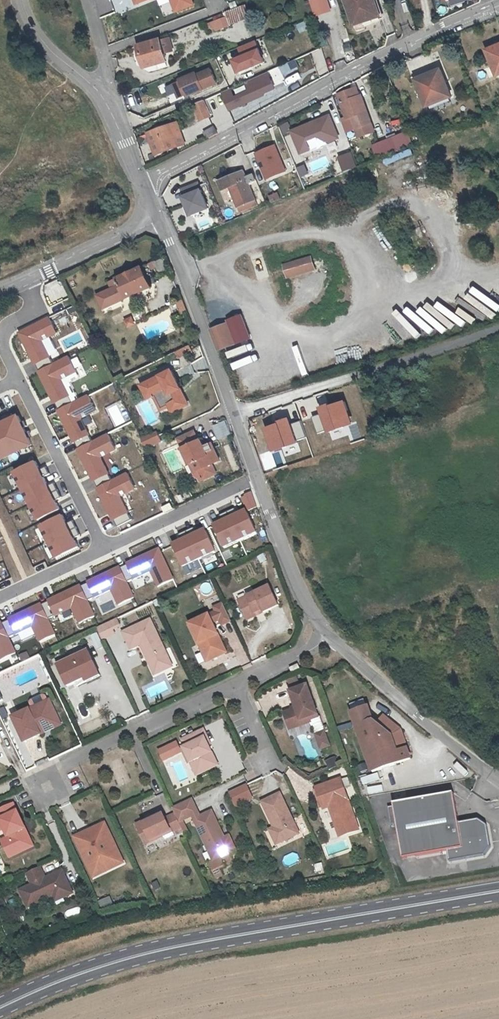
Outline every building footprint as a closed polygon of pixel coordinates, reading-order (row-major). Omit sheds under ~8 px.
[(178,9),(196,2),(195,0),(174,0),(178,9)] [(317,16),(331,11),(327,0),(311,0),(317,16)] [(365,0),(348,0),(357,26),(369,22),(367,17),(370,16),(365,0)] [(370,16),(381,12),(377,0),(365,0),(370,16)] [(224,15),(227,25),(246,17),(242,5),(223,12),(224,15)] [(370,16),(372,21),(383,17),(381,12),(370,16)] [(224,15),(212,19),(216,29),(227,25),(224,15)] [(165,53),(174,51),(170,39),(162,41),(165,53)] [(241,47),(245,56),(235,60),(240,71),(265,61),(257,40),(241,47)] [(165,53),(162,41),(139,47),(145,68),(167,61),(165,53)] [(487,50),(497,76),(498,76),(498,46),(487,50)] [(274,79),(294,70),(291,62),(270,71),(274,79)] [(431,73),(432,77),(418,83),(428,106),(453,95),(442,68),(431,73)] [(195,75),(173,84),(179,98),(187,95),(216,84),(211,71),(196,77),(195,75)] [(231,87),(224,91),(231,108),(265,93),(264,92),(275,87),(268,71),(247,80),(251,89),(236,97),(231,87)] [(360,88),(352,90),(355,98),(363,95),(360,88)] [(349,120),(345,121),(348,130),(357,127),(357,128),(372,122),(363,95),(355,98),(352,90),(340,95),(349,120)] [(222,93),(207,100),(219,131),(235,124),(233,119),(247,113),(245,107),(230,113),(222,93)] [(199,121),(210,116),(203,100),(193,104),(199,121)] [(332,115),(294,130),(303,152),(312,148),(308,139),(320,134),(332,140),(341,136),(332,115)] [(148,132),(156,154),(185,144),(177,122),(148,132)] [(372,122),(357,128),(360,136),(375,131),(372,122)] [(215,127),(205,132),(208,138),(218,133),(215,127)] [(411,146),(405,133),(373,146),(378,159),(411,146)] [(276,145),(257,152),(268,178),(286,170),(276,145)] [(358,165),(353,152),(340,156),(345,170),(358,165)] [(305,164),(298,167),(302,176),(309,173),(305,164)] [(234,186),(239,198),(236,199),(239,207),(257,200),(251,185),(258,182),(256,174),(248,177),(246,171),(222,181),(225,190),(234,186)] [(200,180),(181,188),(192,216),(212,208),(200,180)] [(257,200),(239,207),(242,211),(259,204),(257,200)] [(313,256),(283,264),(287,279),(317,271),(313,256)] [(120,284),(96,295),(104,311),(152,287),(142,266),(117,278),(120,284)] [(183,300),(177,302),(183,316),(188,313),(183,300)] [(244,314),(229,320),(238,345),(253,339),(244,314)] [(125,320),(128,328),(137,324),(133,316),(125,320)] [(58,333),(51,317),(20,333),(36,365),(37,364),(41,371),(55,364),(43,340),(58,333)] [(236,344),(228,323),(212,330),(220,350),(227,348),(236,344)] [(191,345),(176,353),(180,360),(195,353),(191,345)] [(78,372),(70,356),(55,364),(41,371),(40,371),(56,403),(57,403),(60,410),(74,403),(63,379),(78,372)] [(169,407),(177,403),(180,408),(188,404),(171,369),(140,384),(146,398),(153,394),(161,410),(169,407)] [(97,411),(90,395),(74,403),(60,410),(59,410),(75,442),(76,442),(80,449),(94,442),(82,418),(97,411)] [(319,432),(330,428),(331,430),(345,425),(344,423),(352,420),(347,408),(348,408),(345,399),(332,404),(331,402),(321,406),(323,411),(313,415),(319,432)] [(177,403),(169,407),(172,412),(180,408),(177,403)] [(33,444),(19,415),(0,424),(0,459),(33,444)] [(280,421),(281,423),(268,428),(271,437),(272,436),(277,449),(285,446),(285,447),(299,442),(298,440),(309,436),(302,419),(292,423),(290,418),(280,421)] [(229,433),(224,420),(215,424),(220,437),(229,433)] [(156,430),(141,437),(146,447),(161,440),(156,430)] [(219,459),(212,443),(204,447),(201,439),(198,440),(195,431),(179,438),(193,470),(199,467),(204,478),(216,473),(211,462),(219,459)] [(117,449),(109,434),(94,442),(80,449),(79,449),(95,481),(96,481),(99,488),(113,480),(102,457),(117,449)] [(36,461),(15,471),(39,520),(61,509),(56,500),(62,497),(55,483),(49,486),(44,477),(51,474),(47,467),(41,470),(36,461)] [(136,488),(129,473),(113,480),(99,488),(98,488),(114,520),(115,520),(119,526),(133,519),(121,496),(136,488)] [(248,512),(257,507),(252,493),(246,496),(247,497),(243,499),(248,512)] [(163,507),(165,512),(174,508),(171,503),(163,507)] [(235,510),(220,516),(223,523),(214,527),(225,549),(257,534),(247,512),(238,516),(235,510)] [(63,515),(42,525),(58,557),(79,546),(75,538),(81,535),(74,520),(68,523),(63,515)] [(194,529),(179,535),(182,542),(173,546),(184,568),(216,553),(206,531),(197,535),(194,529)] [(174,580),(160,549),(127,564),(128,565),(121,569),(127,583),(151,572),(158,587),(174,580)] [(121,569),(120,568),(88,583),(88,584),(81,587),(88,601),(112,590),(119,606),(135,598),(127,583),(121,569)] [(81,587),(81,586),(48,601),(49,602),(42,605),(48,620),(72,608),(79,624),(95,617),(88,601),(81,587)] [(249,601),(240,605),(248,621),(257,617),(256,614),(263,611),(265,614),(279,607),(271,588),(248,598),(249,601)] [(42,605),(41,604),(9,619),(9,620),(2,624),(9,638),(33,627),(40,642),(56,635),(48,620),(42,605)] [(210,616),(213,624),(221,620),(223,626),(232,622),(224,604),(215,608),(217,613),(210,616)] [(213,624),(210,616),(190,625),(204,653),(208,651),(212,660),(227,654),(213,624)] [(117,620),(110,623),(112,629),(120,626),(117,620)] [(151,621),(124,633),(132,650),(141,645),(153,671),(171,663),(151,621)] [(2,623),(0,624),(0,659),(1,660),(16,653),(9,638),(2,624),(2,623)] [(110,623),(97,629),(103,641),(115,635),(112,629),(110,623)] [(212,660),(208,651),(204,653),(208,663),(212,660)] [(89,652),(58,666),(68,687),(85,679),(84,677),(98,670),(89,652)] [(171,663),(153,671),(155,675),(173,667),(171,663)] [(299,665),(290,670),(293,674),(301,670),(299,665)] [(84,677),(85,679),(87,682),(100,676),(98,670),(84,677)] [(291,730),(312,723),(311,721),(320,718),(308,686),(291,692),(297,709),(285,714),(291,730)] [(50,701),(14,718),(25,742),(41,735),(39,731),(60,721),(50,701)] [(369,707),(353,714),(375,772),(413,758),(402,729),(386,717),(383,718),(378,724),(374,721),(369,707)] [(41,735),(62,726),(60,721),(39,731),(41,735)] [(184,748),(197,775),(214,767),(208,755),(213,753),(209,745),(212,745),(204,730),(183,740),(186,747),(184,748)] [(325,733),(317,736),(322,749),(330,746),(325,733)] [(178,743),(160,751),(164,760),(182,752),(178,743)] [(219,765),(213,753),(208,755),(214,767),(219,765)] [(378,774),(362,779),(367,792),(382,787),(378,774)] [(330,807),(341,836),(360,829),(342,779),(317,788),(325,809),(330,807)] [(254,797),(248,784),(230,793),(236,806),(254,797)] [(460,821),(455,792),(395,803),(395,805),(389,806),(392,824),(398,822),(404,858),(449,850),(451,861),(487,854),(492,846),(488,824),(480,818),(460,821)] [(263,803),(275,829),(282,842),(300,834),(281,794),(263,803)] [(184,820),(199,813),(193,799),(174,808),(180,822),(184,820)] [(8,837),(1,841),(9,858),(34,847),(25,828),(21,827),(19,825),(23,823),(14,804),(0,810),(0,819),(5,829),(8,837)] [(196,820),(215,861),(224,857),(230,854),(233,853),(226,838),(213,811),(196,820)] [(164,812),(137,825),(146,844),(165,835),(173,832),(182,828),(176,814),(166,818),(164,812)] [(109,831),(105,823),(85,832),(89,841),(109,831)] [(278,845),(282,842),(275,829),(271,831),(278,845)] [(91,871),(103,865),(106,872),(124,863),(109,831),(89,841),(85,832),(75,837),(91,871)] [(238,851),(231,836),(226,838),(233,853),(238,851)] [(215,861),(211,863),(215,871),(228,865),(226,859),(224,857),(215,861)] [(103,865),(91,871),(94,877),(106,872),(103,865)] [(31,884),(19,889),(27,907),(52,895),(60,892),(62,897),(73,893),(62,869),(49,875),(50,878),(46,879),(40,866),(26,873),(28,876),(30,881),(31,884)] [(60,892),(52,895),(55,901),(62,897),(60,892)] [(99,902),(101,909),(113,905),(111,898),(99,902)]
